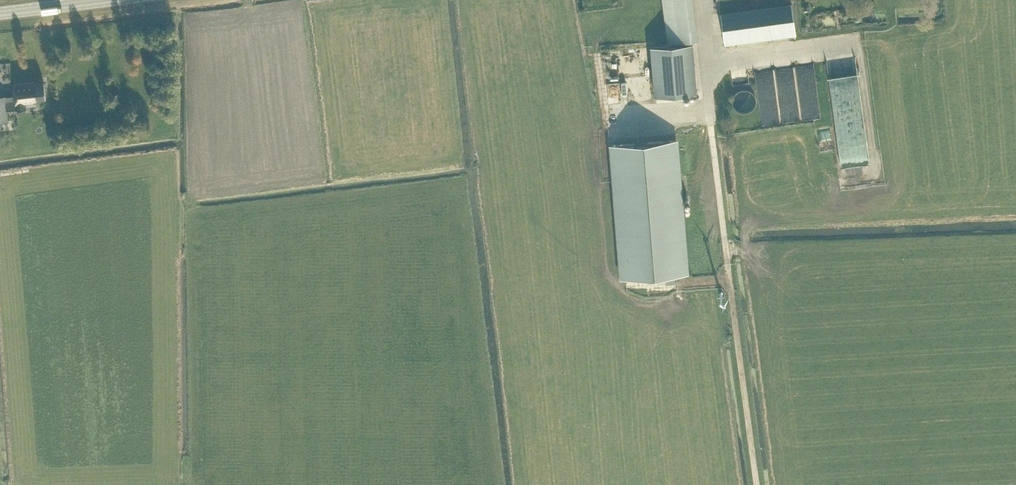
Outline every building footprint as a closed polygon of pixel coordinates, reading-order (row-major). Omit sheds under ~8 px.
[(667,40),(667,43),(690,40),(698,39),(693,0),(661,0),(667,40)] [(791,4),(721,14),(725,44),(795,34),(791,4)] [(695,92),(691,44),(652,47),(655,95),(695,92)] [(835,73),(844,163),(868,161),(857,51),(851,52),(852,61),(853,61),(854,71),(835,73)] [(36,100),(46,98),(44,83),(34,84),(34,82),(14,84),(15,95),(5,96),(5,95),(0,96),(0,121),(8,120),(7,110),(16,109),(16,110),(26,108),(25,103),(36,102),(36,100)] [(831,138),(830,129),(821,129),(821,138),(831,138)] [(689,273),(678,139),(609,144),(619,279),(689,273)]
